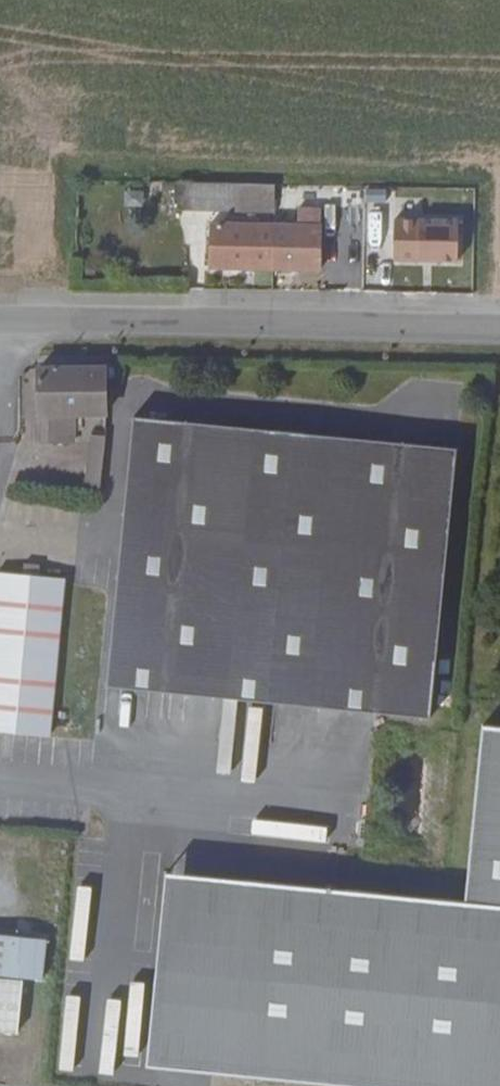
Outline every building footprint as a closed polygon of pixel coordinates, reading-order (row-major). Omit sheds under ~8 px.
[(276,212),(277,182),(175,179),(174,209),(276,212)] [(269,216),(269,262),(316,263),(317,202),(294,202),(294,217),(269,216)] [(457,253),(456,212),(393,213),(394,254),(457,253)] [(269,262),(269,216),(226,216),(226,261),(269,262)] [(111,411),(113,369),(48,370),(49,443),(72,442),(72,412),(111,411)] [(461,450),(137,414),(108,684),(431,719),(461,450)] [(107,506),(110,441),(94,441),(93,505),(107,506)] [(27,567),(26,580),(44,582),(45,569),(27,567)] [(0,594),(0,734),(51,740),(70,585),(44,582),(26,580),(2,577),(0,594)] [(482,727),(465,905),(166,876),(147,1068),(329,1085),(499,1085),(499,729),(482,727)] [(0,934),(0,976),(39,980),(44,939),(0,934)] [(22,982),(0,980),(0,1033),(17,1034),(22,982)]
